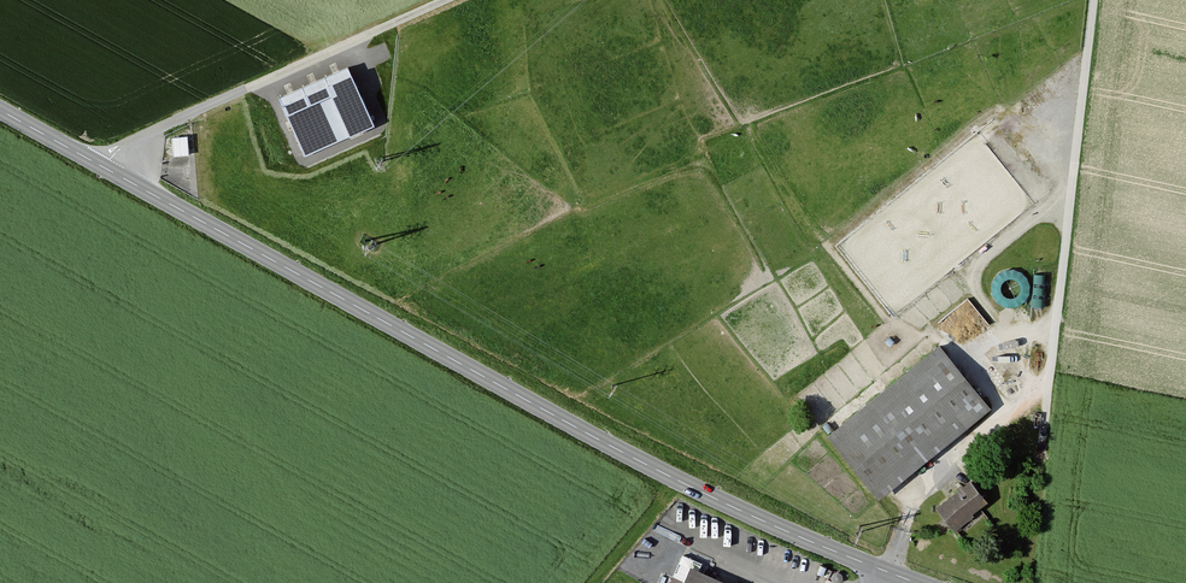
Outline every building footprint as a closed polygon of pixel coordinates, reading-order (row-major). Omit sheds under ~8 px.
[(348,65),(278,96),(305,155),(374,124),(348,65)] [(188,135),(173,136),(174,155),(189,154),(188,135)] [(940,342),(828,433),(880,496),(992,405),(940,342)] [(989,499),(970,477),(936,506),(955,528),(989,499)] [(692,565),(684,582),(733,582),(692,565)]
